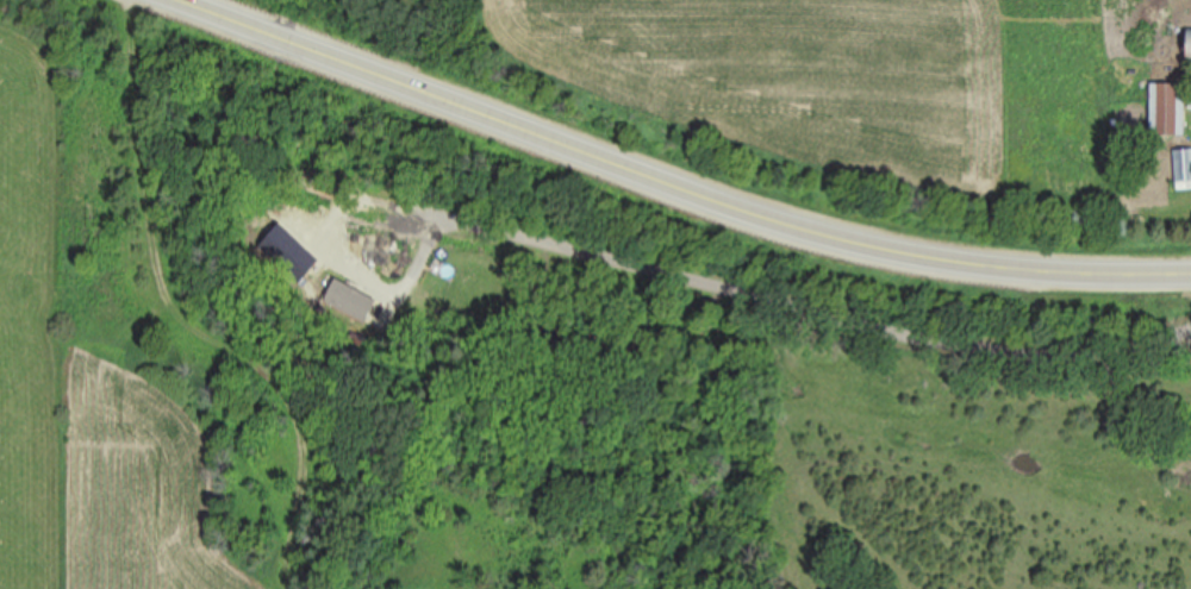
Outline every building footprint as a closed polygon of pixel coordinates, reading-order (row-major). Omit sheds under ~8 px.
[(1152,84),(1152,136),(1184,136),(1184,84),(1152,84)] [(1176,150),(1176,182),(1190,182),(1190,150),(1176,150)]
